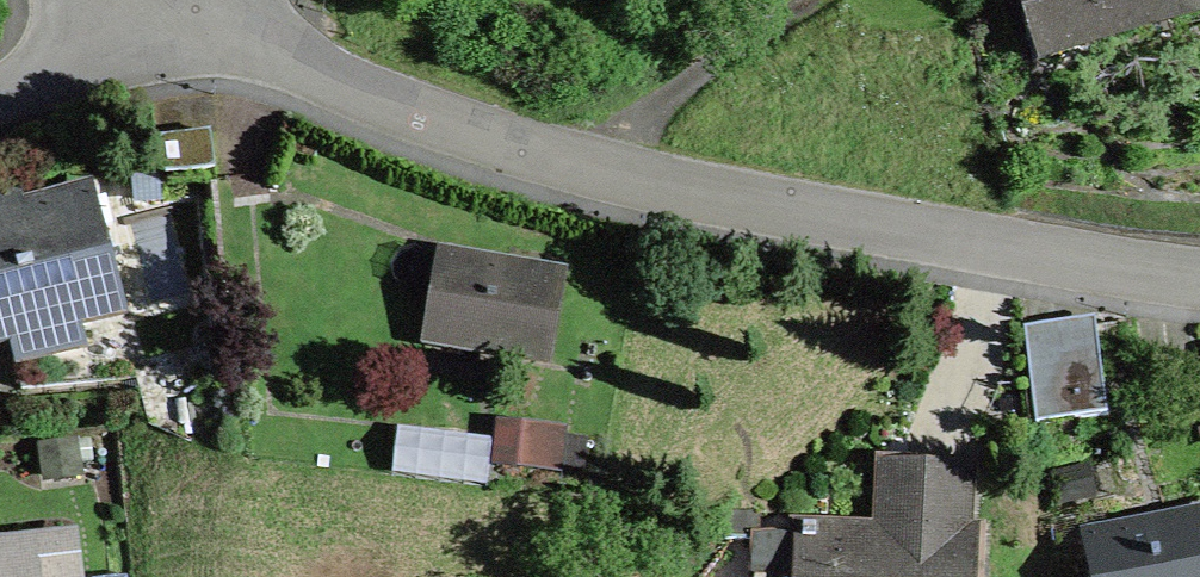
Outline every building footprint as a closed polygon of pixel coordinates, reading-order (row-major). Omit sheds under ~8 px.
[(1041,61),(1153,27),(1145,0),(1023,0),(1041,61)] [(1153,27),(1199,13),(1199,0),(1145,0),(1153,27)] [(212,133),(160,139),(163,174),(216,168),(212,133)] [(93,189),(0,214),(0,344),(9,341),(15,364),(84,345),(80,331),(128,318),(93,189)] [(554,277),(451,260),(438,338),(541,355),(554,277)] [(1025,329),(1026,336),(1064,332),(1065,346),(1098,342),(1095,320),(1025,329)] [(1065,346),(1064,332),(1026,336),(1037,424),(1074,419),(1065,346)] [(1107,415),(1098,342),(1065,346),(1074,419),(1107,415)] [(520,452),(474,446),(471,469),(517,475),(520,452)] [(979,538),(969,537),(973,468),(900,464),(896,536),(845,533),(845,539),(801,537),(799,576),(977,576),(979,538)] [(1090,541),(1097,576),(1199,576),(1199,520),(1090,541)] [(801,537),(761,534),(759,576),(799,576),(801,537)] [(0,547),(0,576),(78,576),(79,576),(75,539),(0,547)]
